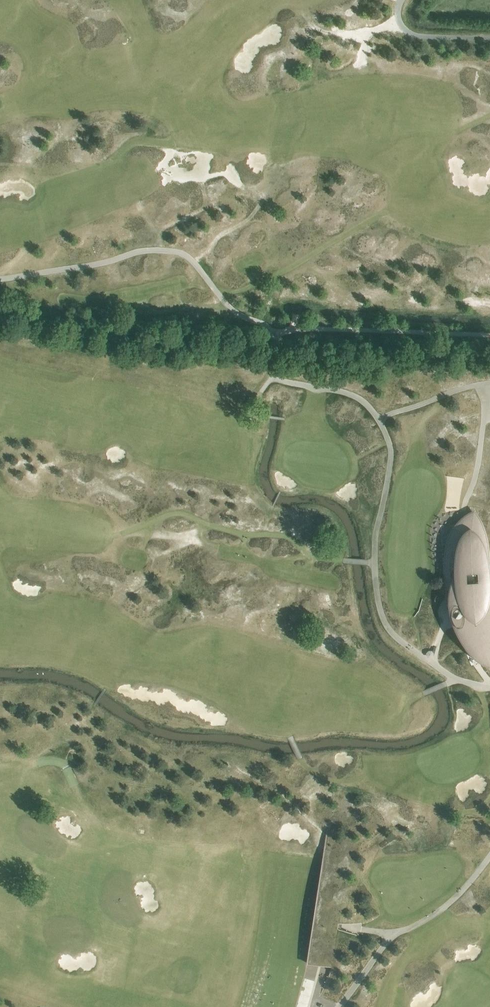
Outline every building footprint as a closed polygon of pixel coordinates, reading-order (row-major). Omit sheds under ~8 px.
[(444,575),(446,603),(464,646),(472,665),(487,658),(489,657),(489,612),(484,601),(486,601),(482,534),(480,528),(475,524),(468,522),(462,525),(458,528),(455,533),(453,538),(454,550),(461,561),(449,561),(449,569),(448,569),(449,575),(444,575)] [(328,828),(320,884),(330,886),(334,862),(338,863),(329,922),(338,924),(351,838),(328,828)]
